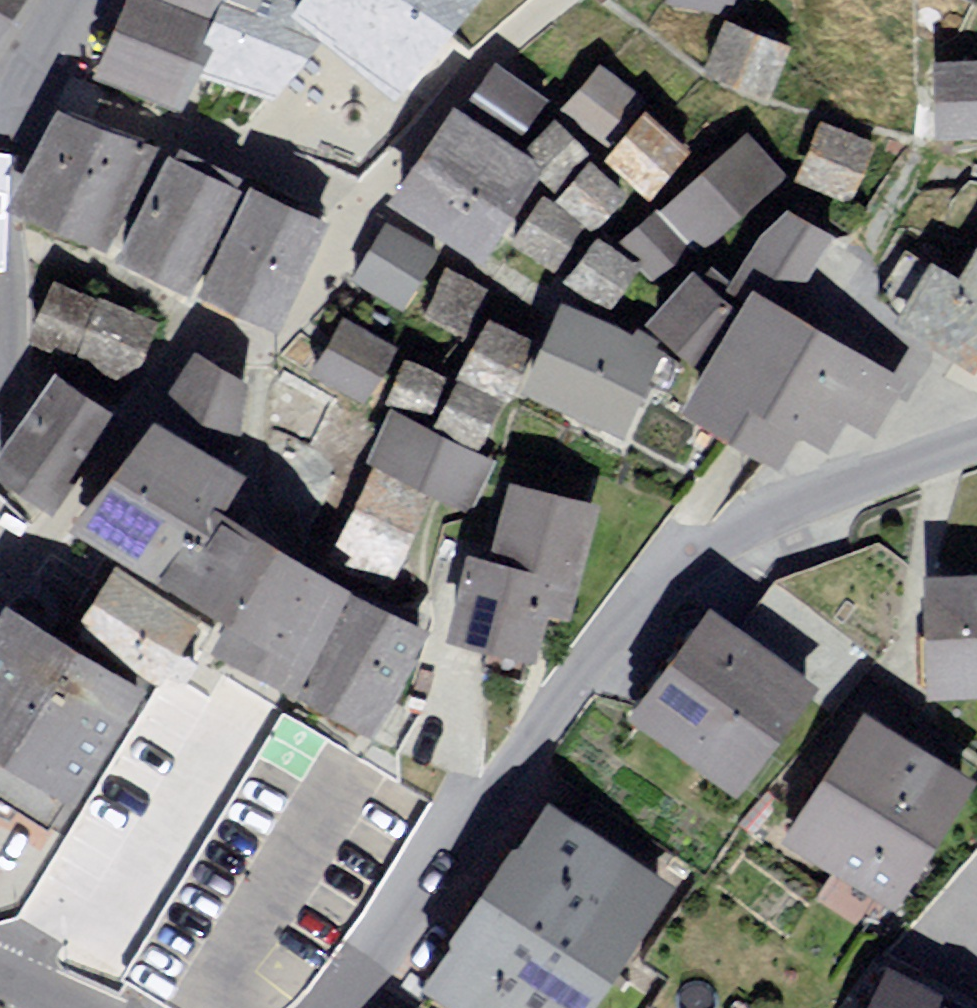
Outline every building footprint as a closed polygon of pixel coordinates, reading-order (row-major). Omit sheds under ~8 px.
[(28,0),(0,0),(0,45),(29,1),(28,0)] [(101,64),(179,98),(190,72),(222,0),(129,0),(101,64)] [(190,72),(273,100),(325,44),(396,101),(476,0),(304,0),(303,1),(300,0),(222,0),(190,72)] [(677,1),(728,9),(729,0),(677,0),(677,1)] [(785,51),(729,28),(712,69),(767,92),(785,51)] [(544,103),(495,68),(469,103),(518,138),(544,103)] [(941,72),(943,134),(976,133),(976,70),(941,72)] [(640,103),(597,71),(566,113),(610,145),(640,103)] [(535,169),(454,117),(399,201),(480,253),(535,169)] [(686,157),(642,119),(607,159),(650,197),(686,157)] [(149,158),(67,122),(29,208),(111,244),(149,158)] [(583,157),(554,128),(526,155),(554,185),(583,157)] [(869,150),(824,129),(801,179),(846,200),(869,150)] [(779,177),(748,141),(665,212),(695,248),(779,177)] [(622,196),(591,167),(561,198),(592,228),(622,196)] [(244,203),(178,170),(132,258),(198,292),(244,203)] [(329,229),(265,197),(214,298),(278,330),(329,229)] [(578,223),(544,199),(516,240),(550,264),(578,223)] [(665,212),(627,243),(656,279),(695,248),(665,212)] [(728,297),(753,312),(757,305),(780,318),(827,238),(790,216),(760,243),(728,297)] [(432,265),(389,240),(360,289),(403,315),(432,265)] [(632,268),(594,242),(570,276),(608,303),(632,268)] [(735,311),(692,276),(652,326),(696,360),(735,311)] [(488,299),(452,280),(433,316),(469,335),(488,299)] [(922,326),(976,356),(976,298),(947,281),(922,326)] [(159,332),(58,297),(41,346),(81,360),(87,343),(148,363),(159,332)] [(780,318),(757,305),(753,312),(693,412),(776,462),(802,419),(835,439),(852,411),(875,424),(897,388),(780,318)] [(660,358),(565,312),(527,391),(623,437),(660,358)] [(531,345),(487,325),(464,376),(508,396),(531,345)] [(386,352),(343,328),(321,369),(364,392),(386,352)] [(196,365),(155,433),(223,474),(245,389),(196,365)] [(446,382),(405,365),(388,406),(430,423),(446,382)] [(459,381),(435,429),(478,450),(502,402),(459,381)] [(117,422),(61,384),(1,471),(57,509),(117,422)] [(484,468),(393,423),(374,461),(465,505),(484,468)] [(155,433),(96,531),(111,539),(245,619),(226,652),(296,693),(355,594),(229,519),(247,488),(223,474),(155,433)] [(283,433),(255,488),(318,521),(346,465),(283,433)] [(429,503),(374,476),(329,568),(384,595),(429,503)] [(562,618),(586,510),(517,494),(498,574),(474,569),(459,638),(526,653),(536,613),(562,618)] [(200,620),(125,575),(87,638),(162,683),(200,620)] [(936,584),(939,691),(976,690),(976,583),(936,584)] [(435,645),(371,608),(316,700),(380,737),(435,645)] [(20,617),(0,650),(0,785),(71,827),(151,696),(20,617)] [(805,687),(711,620),(642,717),(736,784),(805,687)] [(964,787),(867,727),(794,844),(890,904),(964,787)] [(483,1007),(596,1007),(674,893),(568,822),(530,878),(455,989),(483,1007)] [(861,1007),(976,1007),(976,991),(886,951),(861,1007)]
